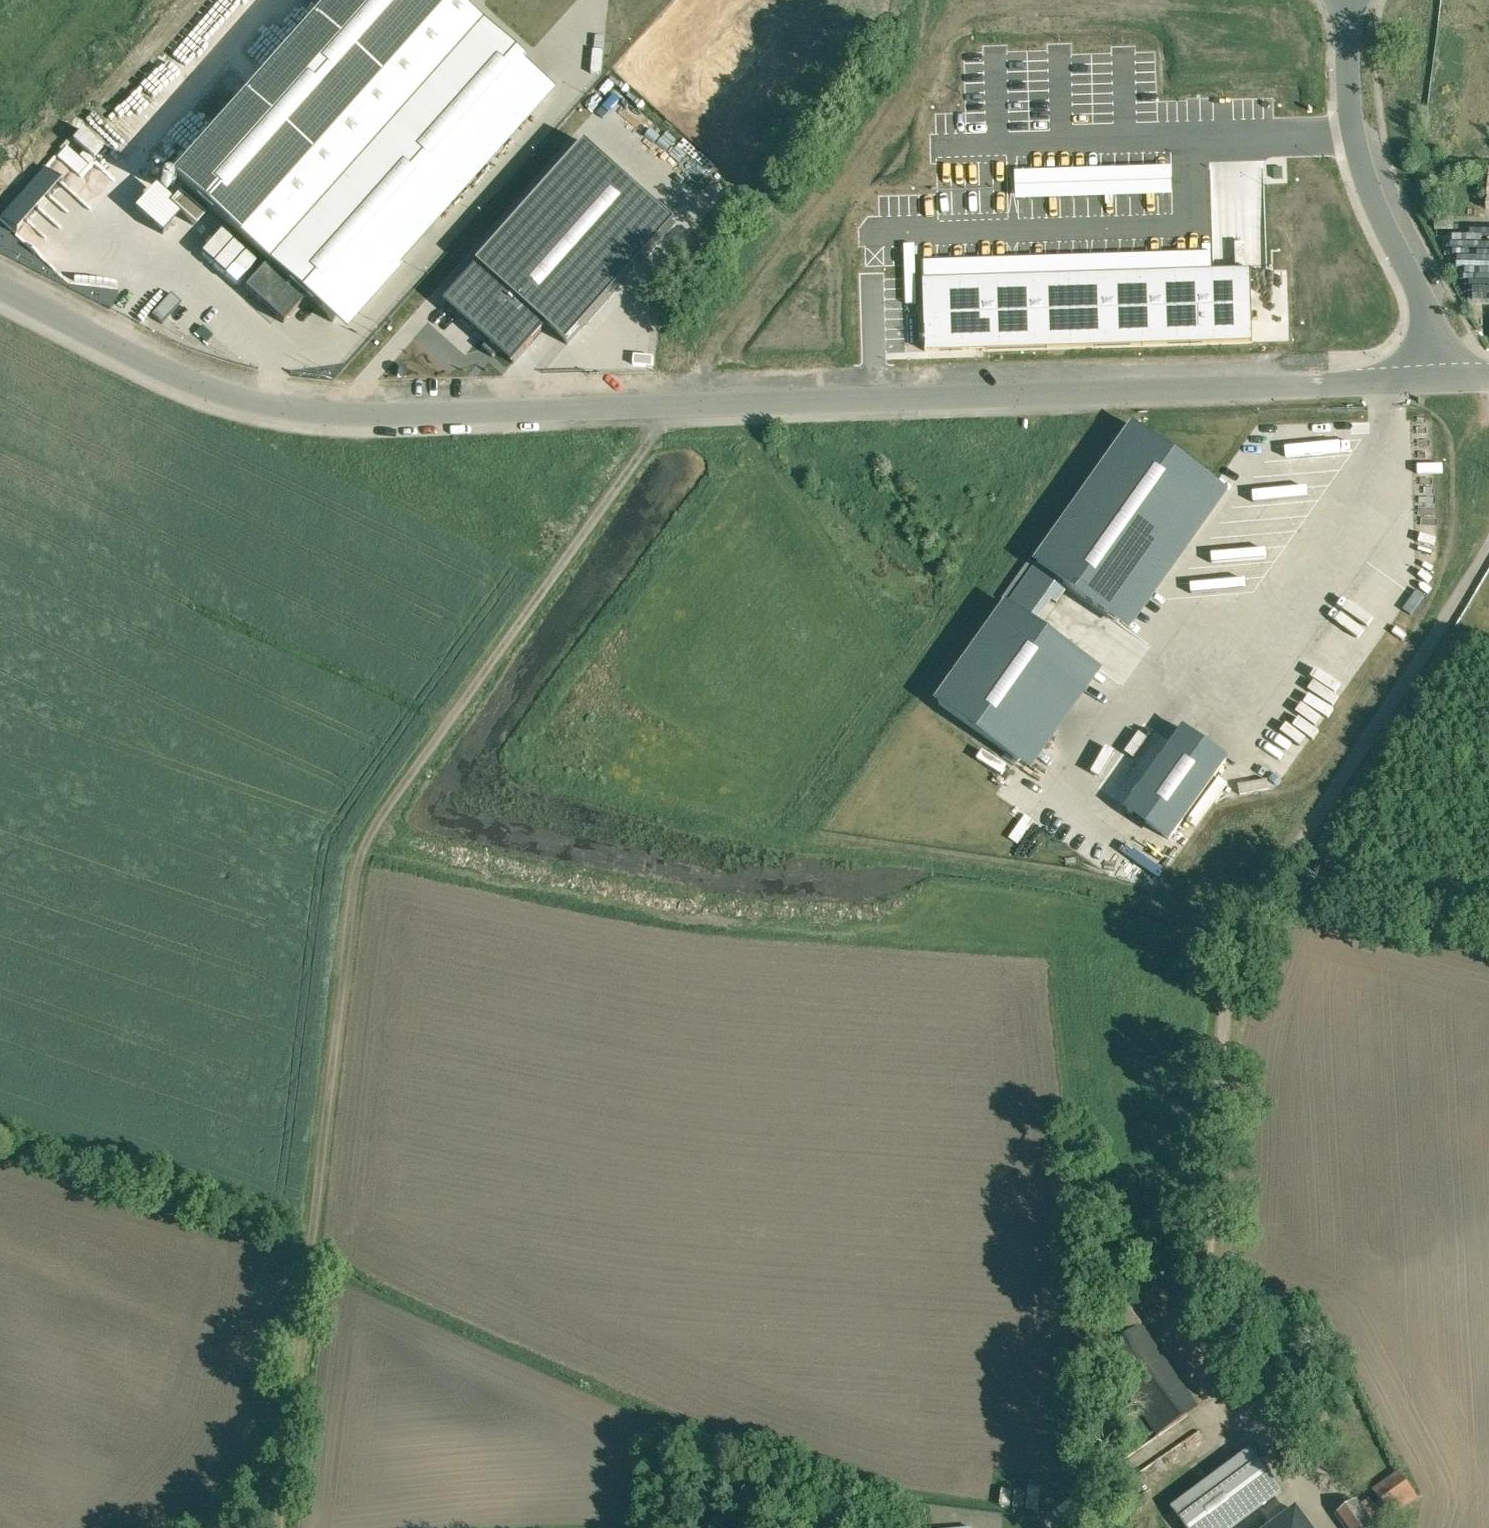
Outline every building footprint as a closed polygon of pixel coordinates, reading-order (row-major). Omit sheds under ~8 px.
[(171,178),(267,264),(246,288),(284,322),(305,298),(345,333),(559,94),(454,0),(330,0),(171,178)] [(581,139),(434,301),(508,367),(548,323),(567,340),(673,222),(581,139)] [(52,179),(39,168),(0,211),(0,226),(5,230),(52,179)] [(173,209),(144,186),(126,209),(155,232),(173,209)] [(923,262),(924,280),(1212,271),(1211,253),(923,262)] [(1252,341),(1250,270),(1212,271),(924,280),(926,351),(1252,341)] [(162,323),(178,299),(166,291),(150,314),(162,323)] [(1224,488),(1128,420),(1030,558),(1126,626),(1224,488)] [(1098,666),(1002,598),(932,697),(1028,765),(1098,666)] [(1284,676),(1312,630),(1302,624),(1291,642),(1279,635),(1262,662),(1284,676)] [(1180,723),(1120,805),(1165,837),(1225,755),(1180,723)] [(1087,785),(1096,793),(1115,772),(1106,764),(1087,785)] [(1130,1308),(1091,1336),(1103,1352),(1132,1332),(1142,1325),(1130,1308)] [(1189,1414),(1132,1332),(1103,1352),(1160,1434),(1189,1414)] [(1173,1508),(1188,1527),(1233,1527),(1282,1491),(1252,1450),(1173,1508)] [(1401,1472),(1374,1491),(1392,1515),(1419,1496),(1401,1472)] [(1357,1500),(1337,1514),(1347,1527),(1373,1527),(1376,1526),(1357,1500)] [(1295,1508),(1268,1527),(1310,1527),(1307,1525),(1295,1508)]
